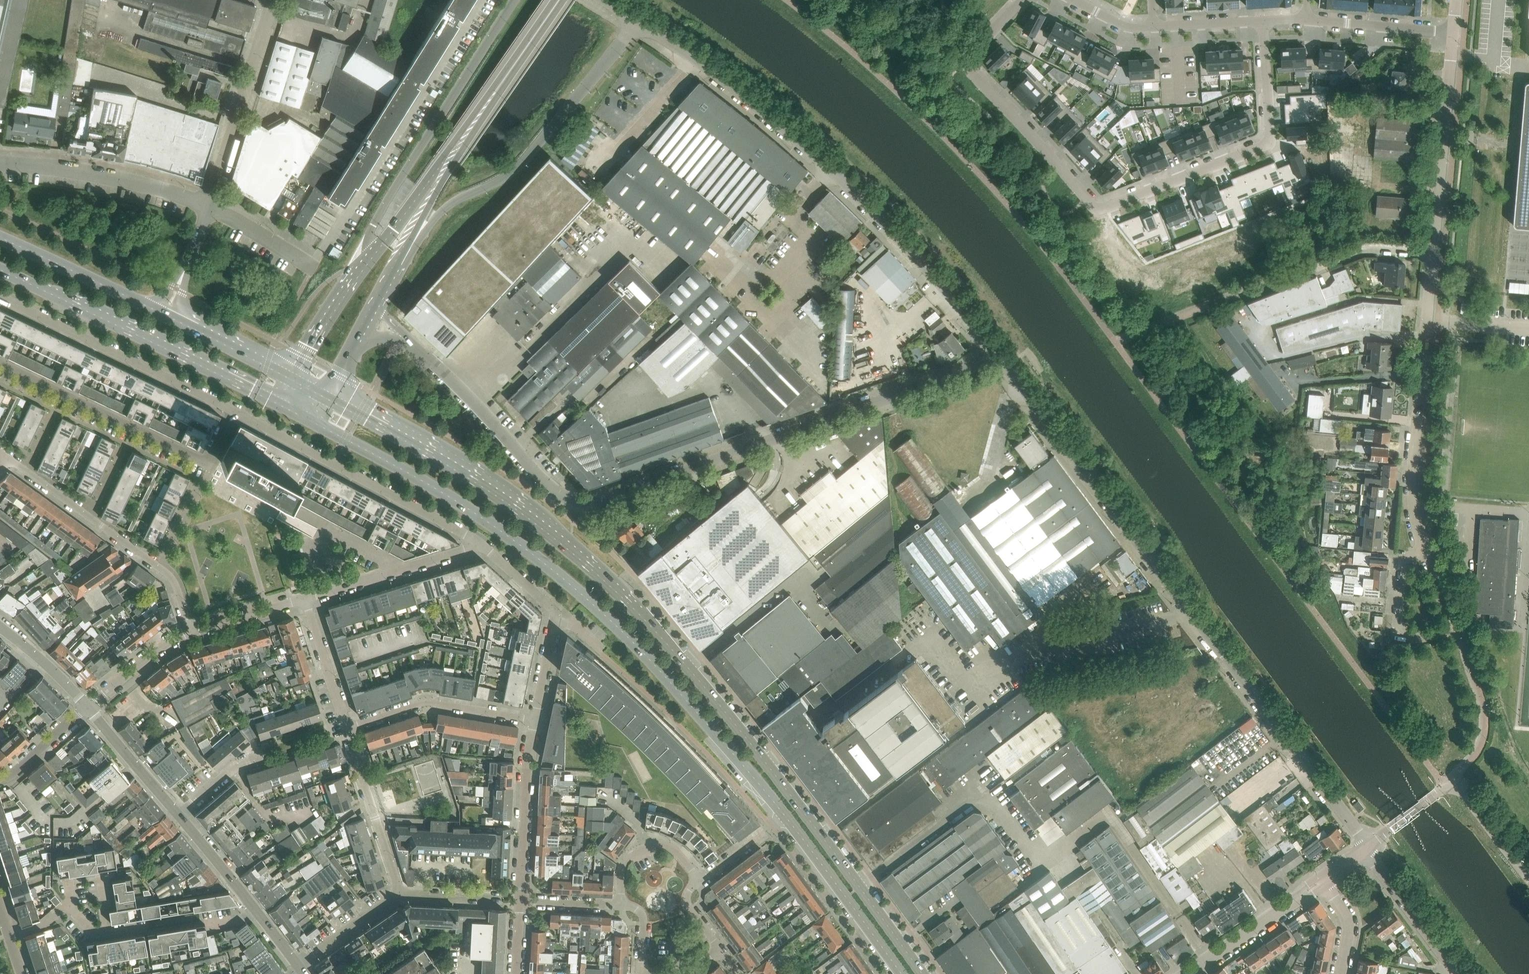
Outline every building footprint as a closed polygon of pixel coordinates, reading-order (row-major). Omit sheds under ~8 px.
[(149,10),(206,28),(209,18),(248,30),(255,6),(235,0),(117,0),(149,10)] [(285,12),(345,30),(352,6),(356,7),(358,0),(288,0),(286,7),(285,12)] [(327,196),(344,206),(380,149),(376,147),(380,142),(383,144),(419,87),(415,85),(418,80),(422,82),(458,25),(454,22),(457,17),(461,19),(473,0),(449,0),(327,196)] [(363,36),(370,38),(384,42),(396,0),(374,0),(363,36)] [(1165,0),(1166,11),(1184,10),(1183,0),(1168,0),(1165,0)] [(1217,0),(1206,0),(1207,9),(1218,8),(1217,0)] [(1218,8),(1229,7),(1228,0),(1217,0),(1218,8)] [(1343,7),(1354,8),(1355,0),(1343,0),(1343,7)] [(1354,8),(1366,9),(1367,0),(1355,0),(1354,8)] [(1385,11),(1386,0),(1374,0),(1374,10),(1385,11)] [(1385,11),(1397,12),(1398,0),(1386,0),(1385,11)] [(1397,12),(1408,13),(1409,0),(1398,0),(1397,12)] [(1408,13),(1420,14),(1421,4),(1421,0),(1409,0),(1408,13)] [(1026,24),(1023,29),(1034,35),(1032,39),(1038,43),(1045,31),(1039,28),(1045,15),(1034,9),(1030,16),(1028,15),(1024,23),(1026,24)] [(206,28),(149,10),(143,28),(186,42),(186,43),(201,48),(202,47),(238,58),(238,59),(239,59),(245,39),(206,28)] [(70,16),(55,114),(68,116),(73,85),(77,57),(83,18),(70,16)] [(1045,31),(1038,43),(1044,46),(1047,40),(1057,45),(1066,26),(1056,21),(1050,33),(1045,31)] [(1066,26),(1057,45),(1065,50),(1066,50),(1076,32),(1066,26)] [(1065,50),(1064,52),(1074,57),(1072,60),(1079,64),(1085,52),(1079,49),(1086,37),(1076,32),(1066,50),(1065,50)] [(301,170),(298,176),(315,187),(314,188),(325,195),(408,61),(370,38),(363,36),(356,47),(341,43),(328,84),(324,97),(319,113),(331,121),(321,137),(301,170)] [(328,84),(341,43),(323,37),(310,78),(328,84)] [(200,68),(233,78),(237,67),(236,66),(236,67),(140,38),(137,49),(185,63),(200,68)] [(324,97),(328,84),(310,78),(308,78),(316,52),(276,40),(259,95),(312,110),(316,94),(324,97)] [(1000,45),(984,61),(993,70),(999,65),(1000,67),(1008,59),(1007,57),(1010,55),(1000,45)] [(1085,52),(1079,64),(1095,72),(1107,49),(1101,46),(1100,48),(1095,46),(1090,55),(1085,52)] [(1281,55),(1279,55),(1280,63),(1282,63),(1282,67),(1293,66),(1294,66),(1293,47),(1281,48),(1281,55)] [(1305,47),(1293,47),(1294,66),(1293,66),(1294,71),(1305,70),(1305,71),(1313,71),(1312,58),(1305,58),(1305,47)] [(1319,58),(1312,58),(1313,71),(1319,72),(1330,72),(1333,49),(1320,48),(1319,58)] [(1107,49),(1095,72),(1111,81),(1117,84),(1118,84),(1121,66),(1119,69),(1117,69),(1112,66),(1114,63),(1117,57),(1112,54),(1113,52),(1107,49)] [(1242,49),(1229,50),(1231,73),(1250,72),(1249,59),(1242,59),(1242,49)] [(1333,49),(1330,72),(1342,73),(1343,64),(1345,65),(1345,57),(1343,57),(1344,50),(1333,49)] [(1022,50),(1019,57),(1031,63),(1034,56),(1022,50)] [(1206,61),(1200,61),(1200,75),(1220,74),(1219,50),(1206,51),(1206,61)] [(1229,50),(1219,50),(1220,74),(1231,73),(1229,50)] [(1367,53),(1356,61),(1361,67),(1372,59),(1367,53)] [(1121,66),(1118,84),(1130,83),(1143,82),(1141,56),(1134,56),(1134,59),(1129,59),(1129,65),(1121,66)] [(1148,56),(1141,56),(1143,82),(1161,81),(1160,67),(1153,68),(1153,58),(1148,58),(1148,56)] [(77,57),(73,85),(89,87),(92,62),(90,61),(77,57)] [(200,68),(185,63),(183,71),(191,73),(189,78),(196,80),(200,68)] [(1021,81),(1012,90),(1021,99),(1040,81),(1026,67),(1017,77),(1021,81)] [(1389,67),(1385,72),(1389,75),(1392,75),(1391,87),(1407,88),(1409,72),(1394,71),(1389,67)] [(216,99),(221,82),(207,78),(206,83),(198,81),(192,100),(200,102),(203,95),(217,99),(216,99)] [(788,194),(808,171),(808,170),(788,152),(758,127),(716,93),(700,81),(602,189),(691,262),(693,264),(718,233),(741,251),(788,193),(788,194)] [(1040,81),(1021,99),(1029,107),(1038,98),(1043,103),(1052,94),(1040,81)] [(1528,82),(1527,82),(1526,82),(1525,83),(1525,84),(1525,85),(1524,85),(1523,107),(1523,108),(1524,109),(1524,110),(1525,110),(1526,111),(1522,150),(1522,151),(1521,151),(1520,151),(1520,152),(1519,152),(1519,153),(1519,154),(1513,223),(1513,224),(1513,225),(1514,226),(1515,227),(1516,227),(1517,227),(1528,228),(1528,82)] [(1300,84),(1287,85),(1287,92),(1301,92),(1300,84)] [(1360,90),(1360,96),(1376,97),(1376,85),(1370,85),(1370,91),(1360,90)] [(92,87),(88,117),(85,138),(86,138),(85,147),(91,148),(90,154),(92,154),(103,156),(104,157),(104,156),(109,157),(109,158),(110,158),(121,160),(122,160),(136,98),(137,95),(92,87)] [(1290,106),(1284,106),(1285,123),(1310,121),(1310,106),(1325,105),(1325,94),(1327,93),(1312,94),(1290,95),(1290,103),(1290,106)] [(1057,95),(1037,114),(1046,124),(1056,114),(1061,119),(1070,109),(1057,95)] [(219,124),(136,98),(122,160),(141,164),(160,169),(180,175),(201,182),(219,124)] [(1245,108),(1235,112),(1243,134),(1254,130),(1245,108)] [(1065,123),(1055,132),(1064,142),(1084,123),(1070,109),(1061,119),(1065,123)] [(39,134),(52,136),(55,118),(41,116),(41,117),(27,115),(28,114),(16,112),(13,128),(39,132),(39,134)] [(1235,112),(1225,116),(1233,138),(1243,134),(1235,112)] [(84,148),(85,147),(86,138),(85,138),(88,117),(79,116),(77,128),(73,136),(69,136),(70,128),(64,127),(62,142),(68,143),(67,150),(84,153),(84,148)] [(1225,116),(1208,123),(1213,135),(1219,133),(1223,143),(1233,138),(1225,116)] [(269,209),(272,205),(279,193),(283,186),(291,172),(298,176),(301,170),(321,137),(289,117),(286,121),(284,122),(283,121),(284,120),(268,128),(268,129),(269,129),(270,130),(268,131),(252,122),(251,121),(232,184),(270,207),(269,208),(269,209)] [(1374,157),(1414,161),(1418,121),(1377,117),(1374,157)] [(588,121),(561,160),(566,164),(572,169),(600,129),(588,121)] [(1193,131),(1201,151),(1211,147),(1207,138),(1213,135),(1208,123),(1202,125),(1203,128),(1193,131)] [(1306,126),(1286,127),(1286,139),(1296,139),(1296,145),(1307,144),(1306,126)] [(1080,141),(1070,151),(1079,159),(1098,141),(1090,133),(1091,132),(1085,127),(1076,136),(1080,141)] [(1192,129),(1182,133),(1191,155),(1201,151),(1193,131),(1192,129)] [(1182,133),(1166,139),(1171,152),(1176,150),(1180,159),(1191,155),(1182,133)] [(1166,139),(1149,146),(1157,168),(1168,164),(1165,154),(1171,152),(1166,139)] [(1098,141),(1079,159),(1087,168),(1097,158),(1102,163),(1111,153),(1106,148),(1105,149),(1098,141)] [(1149,146),(1131,153),(1136,165),(1142,163),(1146,172),(1157,168),(1149,146)] [(1293,167),(1287,169),(1294,188),(1301,185),(1300,181),(1310,177),(1306,166),(1308,166),(1305,158),(1303,159),(1300,151),(1288,156),(1291,162),(1293,167)] [(1108,169),(1098,179),(1107,188),(1112,183),(1114,184),(1120,178),(1119,177),(1127,169),(1113,155),(1103,164),(1108,169)] [(413,305),(405,313),(406,314),(448,353),(452,349),(594,196),(563,168),(551,156),(413,305)] [(1275,161),(1264,165),(1272,186),(1282,182),(1282,183),(1289,201),(1298,197),(1294,188),(1287,169),(1285,165),(1277,168),(1275,161)] [(1248,171),(1241,174),(1250,196),(1272,187),(1272,186),(1264,165),(1261,167),(1248,171)] [(1233,184),(1225,187),(1238,220),(1247,217),(1240,201),(1250,197),(1250,196),(1241,174),(1231,178),(1233,184)] [(1217,184),(1205,188),(1215,212),(1216,215),(1227,211),(1233,209),(1236,216),(1230,219),(1233,227),(1240,225),(1238,220),(1225,187),(1219,190),(1217,184)] [(278,209),(277,211),(278,211),(277,213),(282,216),(283,214),(289,218),(305,191),(300,188),(296,194),(283,186),(279,193),(285,197),(278,209)] [(304,228),(325,195),(314,188),(294,222),(304,228)] [(1196,199),(1190,201),(1197,219),(1215,212),(1205,188),(1194,193),(1195,197),(1196,199)] [(850,239),(860,229),(858,227),(862,222),(856,215),(830,190),(809,212),(841,244),(848,236),(850,239)] [(272,205),(278,209),(285,197),(279,193),(272,205)] [(1409,218),(1411,199),(1378,196),(1376,216),(1409,218)] [(1182,198),(1162,206),(1170,226),(1190,218),(1182,198)] [(1151,210),(1137,215),(1147,240),(1159,235),(1162,242),(1170,239),(1160,214),(1154,216),(1153,213),(1151,210)] [(1125,226),(1121,228),(1134,245),(1147,240),(1137,215),(1123,221),(1125,226)] [(870,239),(860,229),(850,239),(847,242),(856,252),(870,239)] [(1193,243),(1204,238),(1202,233),(1191,237),(1193,243)] [(877,249),(882,243),(883,243),(877,237),(871,243),(871,244),(877,249)] [(877,249),(871,244),(867,248),(873,253),(877,249)] [(343,251),(334,245),(329,254),(337,260),(343,251)] [(522,275),(495,305),(499,309),(493,315),(518,340),(582,277),(550,245),(522,275)] [(868,257),(872,253),(866,248),(862,252),(868,257)] [(913,282),(916,279),(889,249),(888,250),(863,272),(862,273),(895,309),(918,288),(913,282)] [(630,260),(533,355),(528,360),(538,370),(508,400),(529,421),(551,399),(560,391),(659,294),(661,291),(630,260)] [(659,294),(686,321),(721,357),(782,419),(827,403),(693,264),(691,262),(661,291),(659,294)] [(1405,264),(1375,262),(1374,270),(1385,271),(1384,285),(1403,286),(1405,264)] [(1334,284),(1321,289),(1325,298),(1338,294),(1354,289),(1346,268),(1333,274),(1336,281),(1334,284)] [(1303,281),(1247,303),(1263,325),(1327,305),(1325,298),(1321,289),(1316,276),(1303,281)] [(837,288),(832,377),(850,378),(855,289),(837,288)] [(812,295),(801,304),(820,326),(831,317),(812,295)] [(1400,330),(1402,304),(1363,301),(1285,325),(1285,326),(1276,328),(1283,353),(1360,334),(1369,335),(1370,328),(1400,330)] [(0,318),(0,332),(3,325),(9,328),(15,316),(4,310),(0,318)] [(15,316),(9,328),(14,331),(11,338),(16,340),(25,321),(15,316)] [(1216,328),(1252,376),(1268,364),(1232,316),(1216,328)] [(931,336),(939,330),(945,324),(940,317),(928,327),(931,336)] [(16,341),(24,345),(33,325),(25,321),(16,340),(16,341)] [(646,336),(631,321),(560,391),(566,397),(572,391),(581,400),(646,336)] [(721,357),(686,321),(672,333),(661,343),(689,385),(711,365),(768,423),(761,425),(761,426),(782,419),(721,357)] [(42,329),(33,325),(24,345),(32,348),(42,329)] [(655,339),(660,344),(661,343),(672,333),(667,328),(655,339)] [(32,348),(40,352),(50,333),(42,329),(32,348)] [(941,333),(937,337),(940,342),(939,343),(951,358),(964,348),(952,332),(945,337),(942,333),(941,333)] [(58,337),(50,333),(40,352),(48,356),(58,337)] [(11,338),(5,335),(2,342),(7,345),(4,349),(2,355),(8,358),(16,341),(16,340),(11,338)] [(48,356),(56,360),(66,340),(58,337),(48,356)] [(74,344),(66,340),(56,360),(64,364),(65,364),(74,344)] [(1371,355),(1391,357),(1393,344),(1368,341),(1368,348),(1372,348),(1371,355)] [(685,389),(689,385),(661,343),(660,344),(639,363),(640,363),(669,396),(685,389)] [(74,344),(65,364),(70,366),(73,359),(79,362),(85,350),(74,344)] [(85,350),(79,362),(84,364),(81,372),(86,374),(96,355),(85,350)] [(1315,353),(1305,355),(1308,366),(1317,363),(1315,353)] [(96,355),(86,374),(86,375),(94,379),(104,359),(96,355)] [(1390,369),(1391,357),(1371,355),(1371,361),(1366,361),(1366,367),(1390,369)] [(112,363),(104,359),(94,379),(102,382),(112,363)] [(120,367),(112,363),(102,382),(110,386),(120,367)] [(72,376),(75,369),(70,366),(65,364),(64,364),(56,381),(62,384),(67,374),(72,376)] [(1295,399),(1268,364),(1252,376),(1278,411),(1295,399)] [(110,386),(118,390),(128,371),(120,367),(110,386)] [(86,374),(75,369),(72,376),(77,379),(75,383),(72,389),(78,392),(86,375),(86,374)] [(118,390),(127,394),(136,374),(128,371),(118,390)] [(144,378),(136,374),(127,394),(134,398),(135,398),(144,378)] [(144,378),(135,398),(140,400),(144,393),(149,396),(155,384),(144,378)] [(1342,388),(1346,388),(1356,388),(1355,383),(1345,384),(1333,385),(1333,394),(1341,393),(1342,388)] [(155,384),(149,396),(154,398),(151,406),(156,408),(166,389),(155,384)] [(1370,414),(1390,416),(1393,388),(1387,388),(1373,386),(1372,393),(1372,394),(1370,412),(1370,414)] [(156,409),(164,412),(174,393),(166,389),(156,408),(156,409)] [(164,412),(172,416),(182,397),(174,393),(164,412)] [(1307,416),(1322,418),(1324,395),(1309,394),(1307,416)] [(190,401),(182,397),(172,416),(180,420),(190,401)] [(549,444),(586,485),(589,488),(724,440),(709,397),(608,433),(590,409),(590,408),(567,428),(549,444)] [(134,398),(126,415),(132,418),(137,408),(142,410),(146,403),(135,398),(134,398)] [(557,405),(551,399),(529,421),(533,426),(549,411),(550,412),(557,405)] [(180,420),(188,424),(189,424),(198,404),(190,401),(180,420)] [(31,402),(25,416),(39,423),(40,422),(45,410),(46,409),(44,408),(41,407),(32,402),(31,402)] [(156,408),(146,403),(142,410),(147,413),(145,417),(142,423),(148,426),(156,409),(156,408)] [(198,404),(189,424),(194,427),(198,419),(203,422),(209,410),(198,404)] [(209,410),(203,422),(209,424),(205,432),(211,435),(220,415),(209,410)] [(25,416),(18,429),(33,436),(33,435),(39,424),(39,423),(25,416)] [(56,430),(70,437),(77,424),(76,424),(67,420),(64,418),(62,417),(62,418),(56,430)] [(558,417),(542,431),(539,432),(549,444),(567,428),(558,417)] [(847,430),(838,433),(859,459),(836,478),(829,469),(828,469),(829,470),(822,477),(821,475),(820,476),(821,477),(814,483),(813,482),(812,482),(813,483),(807,488),(806,487),(806,488),(807,489),(801,494),(800,492),(800,493),(801,495),(791,503),(797,510),(782,523),(809,557),(814,553),(815,554),(888,493),(882,417),(871,421),(861,425),(856,426),(852,428),(847,430)] [(1321,431),(1339,432),(1341,420),(1322,418),(1321,431)] [(188,424),(180,441),(186,444),(191,434),(196,437),(200,429),(194,427),(189,424),(188,424)] [(307,461),(240,425),(220,461),(240,471),(237,476),(247,482),(249,476),(259,481),(256,486),(266,492),(268,487),(288,497),(292,489),(297,481),(302,470),(307,461)] [(1389,441),(1390,430),(1366,428),(1365,432),(1357,431),(1357,438),(1389,441)] [(33,436),(18,429),(12,442),(13,442),(22,447),(25,448),(27,449),(27,448),(33,437),(33,436)] [(211,435),(200,429),(196,437),(201,439),(199,443),(196,449),(202,452),(211,435)] [(49,444),(64,451),(70,437),(56,430),(55,432),(49,443),(49,444)] [(1048,453),(1042,446),(1032,432),(1021,440),(1015,445),(1030,469),(1031,468),(1034,471),(973,516),(950,486),(932,500),(940,510),(940,511),(939,510),(897,540),(900,562),(914,581),(907,585),(912,592),(919,587),(942,618),(964,648),(989,629),(1000,644),(1034,618),(1042,612),(1036,604),(1073,578),(1076,582),(1092,569),(1089,566),(1120,543),(1054,455),(1050,458),(1047,454),(1048,453)] [(101,436),(95,449),(110,456),(116,444),(116,443),(114,442),(111,441),(102,436),(101,436)] [(893,450),(932,500),(950,486),(911,436),(893,450)] [(1339,437),(1338,449),(1355,451),(1371,452),(1370,459),(1387,460),(1388,447),(1356,444),(1356,439),(1339,437)] [(43,456),(43,457),(57,464),(64,451),(49,444),(49,445),(43,456)] [(89,463),(103,470),(103,469),(109,458),(110,456),(95,449),(89,463)] [(126,464),(141,471),(144,473),(150,460),(147,459),(147,458),(137,453),(134,452),(132,451),(132,452),(126,464)] [(51,477),(57,464),(43,457),(37,469),(37,470),(38,471),(42,472),(51,477)] [(1328,457),(1327,468),(1335,470),(1336,463),(1340,463),(1341,459),(1328,457)] [(297,481),(304,485),(315,466),(307,462),(307,461),(302,470),(297,481)] [(1381,475),(1396,476),(1397,464),(1366,461),(1366,468),(1382,469),(1381,475)] [(89,463),(82,476),(97,483),(97,482),(103,471),(103,470),(89,463)] [(120,477),(134,484),(140,471),(126,464),(125,465),(120,477)] [(754,474),(750,464),(737,469),(735,470),(746,480),(754,474)] [(315,466),(304,485),(312,489),(323,470),(315,466)] [(312,489),(320,494),(331,474),(323,470),(312,489)] [(18,478),(10,471),(0,481),(0,484),(9,490),(18,478)] [(176,472),(175,472),(168,485),(183,492),(189,479),(187,478),(187,477),(185,476),(176,472)] [(339,478),(331,474),(320,494),(328,498),(339,478)] [(893,487),(919,522),(937,508),(911,474),(893,487)] [(1395,486),(1396,476),(1381,475),(1381,477),(1366,476),(1365,483),(1387,485),(1395,486)] [(82,476),(76,489),(77,489),(86,493),(91,496),(91,495),(97,484),(97,483),(82,476)] [(113,491),(128,498),(134,484),(120,477),(119,478),(113,490),(113,491)] [(26,484),(18,478),(9,490),(4,496),(13,502),(17,496),(26,484)] [(328,498),(336,502),(346,483),(339,478),(328,498)] [(1339,481),(1325,480),(1324,490),(1340,491),(1341,481),(1339,481)] [(354,487),(346,483),(336,502),(344,506),(354,487)] [(642,568),(639,571),(701,647),(702,646),(724,628),(724,627),(809,557),(782,523),(748,483),(663,553),(662,552),(642,568)] [(1386,496),(1387,485),(1365,483),(1362,483),(1361,494),(1367,494),(1386,496)] [(25,502),(35,490),(26,484),(17,496),(25,502)] [(168,485),(162,498),(177,505),(182,493),(183,492),(168,485)] [(362,491),(354,487),(344,506),(352,510),(362,491)] [(43,496),(35,490),(25,502),(21,508),(29,515),(33,509),(43,496)] [(107,503),(107,504),(121,511),(128,498),(113,491),(107,503)] [(352,510),(360,515),(370,495),(362,491),(352,510)] [(888,493),(815,554),(832,575),(816,588),(828,603),(895,549),(889,493),(888,493)] [(1385,506),(1386,496),(1367,494),(1366,505),(1385,506)] [(378,499),(370,495),(360,515),(368,519),(378,499)] [(42,515),(51,502),(43,496),(33,509),(42,515)] [(156,511),(170,518),(171,518),(176,506),(177,505),(162,498),(156,511)] [(368,519),(375,523),(376,523),(386,504),(378,499),(368,519)] [(1335,502),(1325,501),(1324,511),(1334,512),(1335,502)] [(59,508),(51,502),(42,515),(50,521),(59,508)] [(115,523),(115,524),(121,511),(107,504),(101,516),(101,517),(102,518),(106,519),(115,523)] [(386,504),(376,523),(387,528),(397,509),(386,504)] [(1359,514),(1365,515),(1384,516),(1385,506),(1366,505),(1360,504),(1359,514)] [(54,533),(68,514),(59,508),(50,521),(46,527),(54,533)] [(397,509),(387,528),(397,534),(407,515),(397,509)] [(156,511),(149,524),(164,531),(170,519),(170,518),(156,511)] [(1334,512),(1324,511),(1323,522),(1329,523),(1330,512),(1334,513),(1334,512)] [(13,519),(5,512),(2,516),(10,523),(13,519)] [(76,520),(68,514),(54,533),(62,539),(76,520)] [(397,534),(397,535),(405,539),(415,519),(407,515),(397,534)] [(1383,527),(1384,516),(1365,515),(1364,526),(1383,527)] [(1480,518),(1477,571),(1515,574),(1515,573),(1510,573),(1512,549),(1517,549),(1519,519),(1508,518),(1508,520),(1480,518)] [(21,525),(13,519),(10,523),(18,529),(21,525)] [(423,524),(415,519),(405,539),(413,543),(423,524)] [(71,545),(84,526),(76,520),(62,539),(71,545)] [(628,539),(631,543),(643,533),(639,527),(635,530),(629,522),(617,532),(625,541),(628,539)] [(1329,523),(1323,522),(1322,533),(1338,534),(1328,533),(1329,523)] [(3,535),(9,526),(5,523),(0,529),(0,533),(3,535)] [(383,536),(387,528),(376,523),(375,523),(371,531),(367,540),(373,543),(378,533),(383,536)] [(149,524),(143,537),(153,542),(156,543),(158,544),(158,543),(164,532),(164,531),(149,524)] [(421,547),(431,528),(423,524),(413,543),(421,547)] [(29,531),(21,525),(18,529),(26,535),(29,531)] [(3,535),(7,538),(14,530),(9,526),(3,535)] [(93,532),(84,526),(71,545),(79,551),(93,532)] [(1364,526),(1363,536),(1382,538),(1383,527),(1364,526)] [(397,534),(387,528),(383,536),(388,538),(382,548),(388,551),(393,543),(397,535),(397,534)] [(459,543),(457,542),(431,528),(421,547),(429,552),(459,543)] [(7,538),(12,542),(18,533),(14,530),(7,538)] [(38,538),(29,531),(26,535),(35,542),(38,538)] [(92,551),(101,538),(93,532),(79,551),(87,557),(92,551)] [(12,542),(16,545),(22,537),(18,533),(12,542)] [(1338,534),(1322,533),(1321,545),(1337,547),(1338,534)] [(648,550),(654,557),(666,546),(655,534),(648,540),(653,546),(648,550)] [(1381,549),(1382,538),(1363,536),(1355,535),(1355,541),(1363,541),(1362,547),(1381,549)] [(28,541),(22,537),(16,545),(20,548),(21,548),(28,541)] [(46,544),(38,538),(35,542),(43,548),(46,544)] [(21,548),(25,554),(28,552),(35,547),(28,541),(21,548)] [(46,544),(43,548),(51,555),(54,550),(51,548),(53,544),(48,541),(46,544)] [(107,542),(97,549),(98,551),(101,555),(102,553),(101,552),(111,545),(107,542)] [(72,575),(71,576),(77,584),(79,583),(84,590),(82,591),(83,593),(98,583),(100,587),(112,579),(122,572),(122,571),(123,570),(122,569),(130,563),(130,559),(124,555),(120,558),(117,554),(117,550),(111,545),(101,552),(102,553),(101,555),(97,557),(91,561),(77,571),(72,575)] [(40,566),(50,558),(35,547),(28,552),(30,556),(39,566),(40,566)] [(59,561),(60,559),(62,557),(54,550),(51,555),(59,561)] [(1310,559),(1320,560),(1321,553),(1304,550),(1304,551),(1310,559)] [(412,557),(414,553),(409,551),(404,560),(412,557)] [(1125,576),(1137,566),(1126,551),(1113,561),(1125,576)] [(1353,563),(1387,567),(1388,558),(1370,556),(1369,559),(1362,559),(1362,558),(1353,557),(1353,563)] [(863,647),(887,628),(901,617),(896,557),(832,609),(863,647)] [(49,575),(57,568),(50,558),(40,566),(47,576),(49,575)] [(68,565),(60,559),(59,561),(57,564),(60,566),(65,570),(68,565)] [(484,560),(462,567),(466,578),(481,574),(484,560)] [(484,560),(481,574),(492,584),(487,590),(501,575),(484,560)] [(1,588),(4,585),(4,579),(9,575),(10,576),(16,572),(15,571),(8,562),(0,569),(0,588),(1,588)] [(126,580),(134,585),(140,577),(141,578),(146,571),(137,564),(126,580)] [(68,565),(65,570),(72,575),(77,571),(68,565)] [(57,568),(53,571),(62,582),(64,581),(71,576),(72,575),(65,570),(60,566),(57,568)] [(471,596),(462,567),(452,570),(458,589),(461,600),(471,596)] [(1345,575),(1386,579),(1387,569),(1372,567),(1372,572),(1359,570),(1359,569),(1347,567),(1344,569),(1344,572),(1346,574),(1345,575)] [(452,570),(441,573),(447,592),(458,589),(452,570)] [(155,577),(146,571),(141,578),(140,577),(134,585),(140,590),(150,584),(155,577)] [(1515,574),(1477,571),(1474,612),(1490,613),(1489,626),(1512,628),(1515,574)] [(431,576),(437,595),(447,592),(441,573),(431,576)] [(1341,593),(1343,575),(1333,574),(1320,573),(1334,592),(1341,593)] [(501,575),(487,590),(495,597),(508,583),(501,575)] [(1353,594),(1354,585),(1364,586),(1363,595),(1379,597),(1380,588),(1385,589),(1385,587),(1386,579),(1345,575),(1343,593),(1353,594)] [(71,576),(64,581),(76,598),(83,593),(82,591),(84,590),(79,583),(77,584),(71,576)] [(437,595),(431,576),(421,579),(427,598),(437,595)] [(417,601),(427,598),(421,579),(410,582),(416,601),(417,601)] [(416,602),(416,601),(410,582),(399,586),(405,606),(416,602)] [(54,599),(65,593),(60,583),(49,590),(54,599)] [(508,583),(495,597),(503,605),(516,590),(508,583)] [(399,586),(389,589),(395,609),(405,606),(399,586)] [(109,600),(120,593),(116,587),(114,588),(105,594),(109,600)] [(18,599),(7,611),(14,615),(24,605),(26,604),(40,594),(41,593),(38,590),(38,589),(28,597),(25,592),(17,599),(18,599)] [(163,600),(156,602),(164,624),(175,619),(166,589),(160,591),(163,600)] [(384,612),(395,609),(389,589),(378,592),(384,612)] [(516,590),(503,605),(511,612),(524,597),(516,590)] [(0,599),(0,606),(7,611),(18,599),(17,599),(7,592),(0,599)] [(374,615),(384,612),(378,592),(368,595),(374,615)] [(124,599),(120,593),(109,600),(113,607),(124,599)] [(14,615),(25,628),(37,617),(47,608),(49,611),(55,606),(52,603),(50,605),(40,594),(26,604),(24,605),(14,615)] [(707,654),(746,702),(825,638),(790,594),(782,600),(782,601),(743,633),(742,634),(739,630),(734,633),(735,634),(732,635),(735,639),(718,653),(714,648),(707,654)] [(364,618),(374,615),(368,595),(358,598),(364,618)] [(152,604),(141,612),(156,630),(157,629),(163,624),(164,624),(156,602),(155,597),(150,601),(152,604)] [(524,597),(511,612),(520,620),(528,617),(541,612),(524,597)] [(77,611),(89,603),(85,598),(76,604),(73,606),(77,611)] [(358,598),(348,601),(354,621),(364,618),(358,598)] [(55,606),(49,611),(51,613),(52,614),(56,611),(59,614),(69,605),(64,599),(55,606)] [(348,601),(337,604),(343,624),(354,621),(348,601)] [(79,614),(81,617),(92,609),(89,603),(77,611),(79,614)] [(343,624),(337,604),(328,607),(330,613),(325,615),(329,629),(341,625),(342,630),(344,629),(343,624)] [(119,605),(111,610),(113,612),(115,614),(123,608),(119,605)] [(137,607),(133,611),(136,614),(137,616),(134,619),(138,624),(148,637),(156,630),(141,612),(137,607)] [(37,617),(25,628),(32,635),(44,625),(53,617),(50,613),(51,613),(49,611),(47,608),(37,617)] [(97,615),(92,609),(81,617),(83,619),(82,620),(84,623),(89,620),(97,615)] [(104,619),(105,618),(113,612),(111,610),(110,609),(100,614),(104,619)] [(482,612),(479,615),(486,620),(488,618),(488,617),(482,612)] [(541,612),(528,617),(525,629),(518,628),(537,632),(541,612)] [(79,614),(72,620),(76,625),(79,623),(82,620),(83,619),(81,617),(79,614)] [(100,614),(97,615),(89,620),(92,623),(94,626),(104,619),(100,614)] [(44,625),(32,635),(38,641),(50,630),(53,633),(60,628),(61,629),(63,628),(53,617),(44,625)] [(292,618),(268,625),(270,631),(279,628),(280,631),(295,627),(293,618),(292,618)] [(92,623),(89,620),(84,623),(82,620),(79,623),(85,630),(92,623)] [(138,644),(148,637),(138,624),(136,625),(133,620),(128,624),(125,620),(121,623),(138,644)] [(121,630),(116,634),(130,651),(138,644),(121,623),(118,626),(121,630)] [(91,626),(87,630),(95,637),(98,633),(92,626),(91,626)] [(266,626),(256,629),(261,643),(270,640),(266,626)] [(274,634),(271,635),(275,644),(283,642),(283,641),(298,636),(295,627),(280,631),(282,637),(279,638),(279,639),(276,639),(274,634)] [(511,638),(535,643),(537,632),(518,628),(513,627),(511,638)] [(50,630),(38,641),(44,648),(45,647),(49,651),(57,643),(54,640),(59,635),(65,630),(63,628),(61,629),(60,628),(53,633),(50,630)] [(823,726),(826,730),(822,732),(819,729),(814,722),(803,708),(811,702),(814,706),(831,692),(835,698),(901,646),(887,628),(863,647),(858,651),(851,656),(764,724),(763,724),(780,745),(779,746),(780,746),(787,755),(787,756),(788,757),(831,813),(836,819),(868,795),(869,794),(869,795),(965,722),(916,658),(844,713),(843,711),(823,726)] [(49,652),(58,661),(68,649),(67,648),(64,645),(75,634),(77,633),(72,629),(66,634),(57,643),(49,651),(49,652)] [(101,633),(109,643),(121,658),(130,651),(116,634),(115,632),(109,633),(105,629),(101,633)] [(256,629),(247,632),(251,646),(253,652),(258,650),(262,661),(266,660),(265,655),(263,649),(261,643),(256,629)] [(352,653),(347,640),(346,636),(344,629),(342,630),(344,635),(332,638),(339,657),(352,653)] [(105,647),(109,643),(101,633),(100,633),(99,632),(98,633),(95,637),(105,647)] [(253,652),(251,646),(246,632),(237,634),(241,649),(247,665),(252,663),(249,653),(253,652)] [(825,638),(746,702),(746,703),(747,703),(764,724),(851,656),(858,651),(843,633),(837,638),(832,633),(825,638)] [(237,634),(227,637),(232,652),(234,658),(240,656),(244,667),(247,665),(241,649),(237,634)] [(298,636),(283,641),(283,642),(286,651),(288,651),(302,646),(298,636)] [(642,696),(631,686),(619,675),(608,665),(588,649),(586,651),(568,636),(565,647),(571,648),(570,656),(564,654),(560,670),(574,682),(597,702),(627,730),(657,759),(680,783),(710,816),(715,811),(739,839),(761,822),(747,805),(728,784),(718,773),(707,761),(697,750),(686,739),(675,728),(664,717),(653,707),(642,696)] [(218,640),(222,655),(226,667),(231,665),(229,659),(234,658),(232,652),(227,637),(218,640)] [(513,649),(533,653),(535,643),(511,638),(508,648),(513,649)] [(84,648),(87,645),(83,640),(71,652),(68,649),(58,661),(65,667),(84,648)] [(226,667),(222,655),(218,640),(209,643),(213,657),(215,663),(221,661),(223,668),(226,667)] [(215,663),(213,657),(209,643),(199,646),(203,660),(209,678),(210,681),(215,679),(210,665),(215,663)] [(84,648),(65,667),(72,674),(84,664),(80,660),(91,649),(87,645),(84,648)] [(189,649),(188,649),(191,656),(192,656),(194,663),(195,663),(197,670),(201,669),(205,679),(209,678),(203,660),(199,646),(189,649)] [(294,662),(306,659),(302,646),(288,651),(290,657),(292,656),(294,662)] [(571,648),(565,647),(562,646),(561,654),(564,654),(570,656),(571,648)] [(0,671),(12,657),(2,648),(0,651),(0,671)] [(531,664),(533,653),(513,649),(511,660),(531,664)] [(85,687),(87,686),(103,673),(119,660),(112,651),(103,658),(104,660),(97,666),(78,680),(83,685),(85,687)] [(177,655),(175,657),(184,670),(190,680),(193,678),(187,667),(192,664),(188,658),(189,657),(185,651),(184,652),(183,652),(177,655)] [(104,660),(103,658),(101,656),(94,661),(91,658),(84,664),(72,674),(78,680),(97,666),(104,660)] [(166,662),(165,663),(169,669),(170,668),(174,675),(180,672),(186,682),(190,680),(184,670),(175,657),(166,662)] [(0,677),(0,684),(6,689),(10,684),(15,688),(26,676),(22,671),(26,667),(17,659),(0,677)] [(281,680),(310,671),(306,659),(294,662),(285,666),(273,669),(281,680)] [(504,669),(509,670),(528,674),(531,664),(511,660),(506,659),(504,669)] [(266,661),(257,664),(259,670),(268,667),(266,661)] [(355,662),(342,666),(348,686),(358,683),(360,687),(363,686),(358,672),(357,668),(355,662)] [(162,666),(154,672),(165,684),(176,696),(184,692),(181,688),(178,691),(176,689),(169,680),(172,678),(167,671),(168,670),(163,665),(162,666)] [(432,666),(413,668),(420,687),(429,686),(432,666)] [(442,673),(443,673),(443,668),(432,666),(429,686),(439,688),(442,673)] [(403,671),(404,676),(405,676),(410,690),(420,687),(413,668),(403,671)] [(526,685),(528,674),(509,670),(507,681),(526,685)] [(310,671),(281,680),(285,686),(309,678),(307,672),(310,671)] [(165,684),(154,672),(146,679),(153,685),(161,694),(165,690),(171,698),(176,696),(165,684)] [(438,693),(450,695),(453,675),(443,673),(442,673),(439,688),(438,693)] [(464,676),(453,675),(450,695),(460,697),(464,676)] [(26,692),(44,710),(61,694),(43,676),(26,692)] [(405,676),(404,676),(394,680),(401,699),(412,696),(410,690),(405,676)] [(474,678),(464,676),(460,697),(471,698),(475,678),(474,678)] [(225,677),(172,699),(186,724),(207,713),(211,711),(216,708),(222,705),(237,697),(225,677)] [(153,685),(146,679),(140,684),(146,691),(153,685)] [(401,699),(394,680),(384,683),(391,703),(401,699)] [(507,681),(504,691),(524,695),(526,685),(507,681)] [(552,711),(566,714),(567,683),(558,681),(552,711)] [(264,682),(254,688),(257,692),(266,687),(264,682)] [(384,683),(374,687),(380,706),(391,703),(384,683)] [(1031,683),(1004,704),(1022,728),(987,755),(1005,778),(1010,775),(1067,732),(1031,683)] [(475,697),(481,698),(484,686),(478,685),(475,697)] [(370,709),(364,690),(363,686),(360,687),(361,691),(351,694),(357,714),(370,709)] [(484,686),(481,698),(493,701),(493,697),(488,696),(490,688),(484,686)] [(370,709),(380,706),(374,687),(364,690),(370,709)] [(524,695),(504,691),(502,702),(522,706),(524,695)] [(61,694),(44,710),(39,715),(48,723),(69,703),(61,694)] [(305,700),(294,704),(296,709),(301,724),(311,721),(306,705),(305,700)] [(316,702),(306,705),(311,721),(322,718),(317,702),(316,702)] [(1022,728),(1004,704),(926,764),(944,788),(945,788),(944,787),(987,755),(1022,728)] [(284,707),(274,710),(281,731),(291,728),(286,712),(284,707)] [(286,712),(291,728),(301,724),(296,709),(286,712)] [(274,710),(264,714),(271,735),(281,731),(274,710)] [(552,711),(545,745),(565,749),(566,714),(552,711)] [(9,716),(6,713),(0,719),(0,725),(9,716)] [(430,723),(428,723),(429,729),(430,729),(431,741),(435,740),(435,732),(436,732),(435,731),(435,729),(443,730),(446,715),(438,713),(436,722),(430,723)] [(255,723),(248,725),(254,737),(259,735),(260,738),(271,735),(264,714),(253,717),(255,723)] [(427,723),(421,723),(418,715),(410,718),(415,733),(422,731),(422,733),(423,733),(423,741),(424,741),(428,741),(428,729),(429,729),(428,723),(427,723)] [(443,730),(442,736),(448,737),(450,738),(454,716),(446,715),(443,730)] [(454,716),(450,738),(452,738),(458,739),(462,718),(454,716)] [(409,741),(411,740),(417,738),(415,733),(410,718),(402,720),(409,741)] [(462,718),(458,739),(464,740),(466,741),(470,719),(462,718)] [(470,719),(466,741),(468,741),(474,742),(477,720),(470,719)] [(119,730),(118,730),(128,743),(138,755),(141,752),(150,745),(157,740),(158,739),(147,727),(143,731),(141,729),(139,731),(130,720),(121,728),(119,730)] [(395,723),(402,744),(407,742),(409,741),(402,720),(395,723)] [(478,720),(474,742),(479,743),(482,743),(485,722),(478,720)] [(199,721),(189,727),(194,735),(203,730),(201,725),(199,721)] [(485,722),(482,743),(484,744),(490,745),(493,723),(485,722)] [(394,746),(397,745),(402,744),(395,723),(387,725),(394,746)] [(493,723),(490,745),(495,746),(497,746),(501,724),(493,723)] [(33,728),(37,733),(41,729),(37,724),(33,728)] [(501,724),(497,746),(500,746),(505,747),(509,726),(501,724)] [(75,753),(97,734),(89,725),(87,728),(77,736),(81,740),(71,748),(67,752),(69,754),(65,758),(64,756),(61,759),(57,753),(52,757),(60,766),(75,753)] [(231,736),(242,748),(250,742),(249,741),(253,737),(254,737),(248,725),(240,728),(231,736)] [(394,746),(387,725),(379,728),(386,749),(392,747),(394,746)] [(514,749),(517,727),(509,726),(505,747),(514,749)] [(386,749),(379,728),(372,730),(378,751),(386,749)] [(19,729),(10,738),(20,749),(29,740),(19,729)] [(378,751),(372,730),(364,733),(371,754),(378,751)] [(221,738),(223,743),(234,755),(241,749),(242,748),(231,736),(229,731),(221,738)] [(1101,777),(1067,732),(1010,775),(1020,788),(1010,795),(1034,827),(1052,814),(1101,777)] [(103,742),(102,740),(97,734),(75,753),(78,757),(89,748),(91,751),(99,745),(103,742)] [(185,740),(184,741),(186,744),(192,739),(190,736),(185,740)] [(0,741),(3,744),(13,755),(20,749),(10,738),(4,743),(1,740),(0,741)] [(150,745),(141,752),(142,753),(144,755),(151,763),(164,752),(159,747),(162,745),(165,743),(161,738),(158,739),(157,740),(150,745)] [(226,762),(234,755),(223,743),(221,738),(212,745),(215,750),(226,762)] [(1,746),(1,747),(10,758),(13,755),(3,744),(0,741),(1,740),(0,739),(0,745),(1,746)] [(192,739),(186,744),(188,747),(194,743),(192,739)] [(201,749),(206,758),(217,770),(226,762),(215,750),(212,745),(211,744),(201,749)] [(340,744),(324,749),(329,763),(330,766),(345,761),(346,761),(340,744)] [(84,763),(75,767),(78,771),(87,767),(105,752),(99,745),(92,751),(87,756),(89,758),(84,763)] [(164,755),(152,765),(157,770),(162,777),(185,758),(182,755),(180,756),(171,745),(166,749),(166,748),(165,749),(168,752),(164,755)] [(565,769),(565,749),(545,745),(543,758),(554,760),(552,769),(556,769),(565,769)] [(319,767),(329,763),(324,749),(324,746),(314,749),(319,767)] [(10,758),(1,747),(0,748),(0,766),(4,764),(10,758)] [(314,749),(304,753),(311,776),(321,773),(319,767),(314,749)] [(78,771),(73,773),(75,777),(80,775),(91,771),(93,773),(93,774),(111,759),(105,752),(87,767),(78,771)] [(304,753),(294,756),(301,779),(311,776),(304,753)] [(290,760),(285,762),(291,779),(293,784),(302,781),(301,779),(294,756),(289,757),(290,760)] [(52,757),(48,761),(56,770),(62,768),(60,766),(52,757)] [(442,757),(447,771),(455,771),(450,758),(442,757)] [(185,758),(162,777),(168,783),(168,784),(169,784),(177,778),(181,774),(184,779),(188,776),(195,771),(185,758)] [(114,762),(111,759),(93,774),(88,778),(89,779),(90,777),(97,785),(95,786),(94,787),(99,792),(101,790),(107,798),(106,799),(107,800),(110,798),(134,777),(130,780),(129,780),(122,771),(121,771),(119,768),(114,762)] [(282,782),(291,779),(285,762),(281,763),(280,760),(275,762),(282,782)] [(44,761),(36,768),(49,784),(57,777),(44,761)] [(512,774),(513,762),(488,761),(487,773),(488,773),(512,774)] [(272,785),(282,782),(275,762),(270,764),(271,766),(266,768),(272,785)] [(1139,811),(1161,844),(1219,800),(1191,763),(1135,805),(1139,811)] [(262,788),(272,785),(266,768),(261,770),(260,767),(255,768),(262,788)] [(36,768),(28,775),(41,790),(49,784),(36,768)] [(247,774),(252,792),(254,796),(263,793),(262,789),(262,788),(255,768),(251,770),(252,773),(247,774)] [(540,773),(540,783),(562,784),(573,785),(573,780),(561,780),(561,774),(555,774),(556,769),(552,769),(541,768),(540,773)] [(918,770),(905,780),(842,828),(843,828),(872,867),(937,818),(932,810),(942,802),(918,770)] [(455,771),(447,771),(451,783),(462,784),(463,771),(455,771)] [(603,771),(603,778),(606,778),(605,787),(613,787),(614,776),(614,772),(603,771)] [(488,773),(488,785),(512,787),(512,774),(488,773)] [(326,793),(345,786),(343,781),(346,781),(344,775),(327,781),(323,782),(326,793)] [(613,788),(621,788),(621,783),(622,777),(614,776),(613,787),(613,788)] [(134,777),(110,798),(114,803),(126,792),(129,796),(129,795),(141,785),(134,777)] [(1115,796),(1101,777),(1052,814),(1066,833),(1115,796)] [(222,847),(226,851),(242,838),(224,817),(247,797),(248,797),(245,794),(234,781),(227,787),(221,792),(208,803),(202,808),(194,815),(206,829),(207,828),(210,832),(209,832),(215,839),(220,845),(222,847)] [(66,787),(71,792),(75,789),(71,783),(66,787)] [(462,784),(451,783),(454,794),(457,794),(462,794),(462,784)] [(540,783),(539,793),(561,795),(562,784),(540,783)] [(620,795),(627,796),(628,791),(629,784),(621,783),(621,788),(620,795)] [(1012,784),(1005,789),(1008,793),(1015,788),(1012,784)] [(150,796),(141,785),(129,795),(131,797),(134,800),(125,807),(123,809),(113,818),(116,822),(124,816),(125,816),(127,814),(150,796)] [(511,797),(512,787),(488,785),(484,785),(483,796),(511,797)] [(579,785),(579,796),(592,796),(597,797),(597,786),(579,785)] [(345,786),(326,793),(330,802),(351,795),(349,790),(346,791),(345,786)] [(99,796),(95,791),(86,798),(77,789),(73,792),(86,807),(99,796)] [(626,803),(634,804),(634,798),(635,792),(628,791),(627,796),(626,803)] [(560,804),(561,795),(539,793),(539,803),(560,804)] [(337,811),(339,817),(352,808),(350,801),(352,800),(351,795),(330,802),(333,812),(337,811)] [(152,823),(164,812),(150,796),(127,814),(125,816),(129,821),(136,815),(147,827),(152,823)] [(483,806),(493,806),(511,808),(511,797),(483,796),(483,806)] [(579,796),(578,803),(596,804),(597,797),(592,796),(579,796)] [(633,810),(640,811),(641,806),(642,799),(634,798),(634,804),(633,810)] [(1219,800),(1161,844),(1185,879),(1202,866),(1193,855),(1215,839),(1235,824),(1237,823),(1219,800)] [(1364,808),(1358,801),(1353,804),(1359,812),(1364,808)] [(539,803),(538,813),(552,814),(560,814),(560,804),(539,803)] [(1286,835),(1263,803),(1243,818),(1267,849),(1286,835)] [(264,821),(252,806),(248,810),(257,821),(256,822),(246,811),(239,818),(250,831),(260,824),(261,824),(264,821)] [(486,817),(485,824),(498,824),(498,817),(510,818),(511,808),(493,806),(492,817),(486,816),(486,817)] [(604,831),(605,807),(588,806),(586,830),(604,831)] [(648,807),(641,806),(640,811),(639,818),(647,819),(648,809),(648,807)] [(98,808),(89,815),(96,823),(104,816),(98,808)] [(339,827),(339,828),(346,823),(357,815),(352,808),(339,817),(337,819),(341,825),(339,827)] [(665,813),(648,809),(647,819),(646,826),(646,827),(648,827),(647,828),(655,830),(655,828),(660,830),(665,813)] [(974,811),(880,879),(914,926),(921,921),(917,915),(921,911),(921,910),(934,901),(937,905),(956,892),(965,904),(980,924),(993,913),(989,907),(1017,887),(1007,873),(1019,864),(1012,855),(1005,853),(1002,849),(1006,846),(981,812),(974,811)] [(1139,811),(1123,821),(1141,847),(1140,848),(1157,873),(1156,873),(1159,878),(1160,878),(1177,902),(1178,901),(1180,904),(1187,899),(1194,909),(1197,906),(1202,903),(1185,879),(1161,844),(1139,811)] [(8,822),(5,812),(0,814),(0,825),(8,822)] [(538,813),(538,823),(559,824),(560,820),(553,820),(553,821),(552,821),(552,814),(538,813)] [(625,844),(634,832),(635,831),(623,822),(625,819),(618,813),(612,821),(615,823),(608,832),(615,835),(615,836),(625,844)] [(669,833),(673,835),(681,820),(665,813),(660,830),(661,830),(661,831),(668,834),(669,833)] [(1312,813),(1286,832),(1298,848),(1320,832),(1316,826),(1319,823),(1312,813)] [(172,821),(165,814),(147,829),(141,834),(140,835),(143,839),(156,827),(159,831),(172,821)] [(320,815),(315,818),(323,829),(328,825),(320,815)] [(346,823),(339,828),(342,837),(349,833),(366,827),(363,818),(358,819),(355,816),(346,823)] [(315,818),(311,822),(318,832),(323,829),(315,818)] [(409,825),(389,825),(407,885),(413,885),(414,869),(407,869),(407,867),(406,867),(407,869),(403,870),(399,857),(403,856),(403,857),(404,857),(403,856),(406,856),(410,850),(494,854),(494,858),(492,858),(491,874),(507,875),(510,827),(494,827),(468,826),(459,826),(459,820),(430,818),(430,829),(416,828),(416,825),(409,825)] [(264,821),(261,824),(266,831),(270,828),(265,821),(265,820),(264,821)] [(695,829),(681,820),(673,835),(674,836),(680,841),(681,840),(685,843),(695,829)] [(179,829),(172,821),(159,831),(146,842),(150,846),(163,836),(166,840),(179,829)] [(11,833),(8,822),(0,825),(0,836),(11,833)] [(311,822),(301,828),(309,839),(318,832),(311,822)] [(90,829),(91,833),(101,832),(95,825),(94,823),(90,826),(90,829)] [(279,842),(291,833),(290,831),(291,831),(286,824),(286,823),(285,823),(285,824),(273,832),(279,842)] [(538,823),(537,833),(559,834),(559,828),(559,824),(538,823)] [(1244,835),(1235,824),(1215,839),(1224,850),(1244,835)] [(299,825),(291,831),(292,833),(300,846),(309,839),(301,828),(299,825)] [(1177,963),(1195,950),(1132,857),(1110,825),(1080,848),(1093,866),(1101,879),(1142,938),(1155,958),(1164,971),(1170,967),(1156,947),(1172,936),(1173,938),(1174,939),(1176,941),(1167,948),(1177,963)] [(342,837),(335,841),(339,849),(352,842),(369,837),(366,827),(349,833),(342,837)] [(1319,840),(1324,848),(1329,845),(1333,850),(1345,841),(1340,835),(1342,834),(1336,827),(1319,840)] [(109,830),(103,835),(119,853),(120,851),(129,844),(140,835),(141,834),(135,828),(119,842),(109,830)] [(92,838),(91,833),(90,829),(82,837),(82,839),(92,838)] [(692,849),(696,852),(708,841),(695,829),(685,843),(686,844),(691,850),(692,849)] [(167,855),(187,839),(181,832),(168,843),(173,849),(166,854),(167,855)] [(600,843),(596,848),(600,851),(602,848),(615,857),(625,844),(615,836),(615,835),(608,832),(600,843)] [(15,843),(11,833),(0,836),(0,848),(15,843)] [(279,842),(276,844),(285,856),(300,846),(292,833),(279,842)] [(537,833),(537,843),(558,844),(559,840),(559,834),(537,833)] [(575,835),(574,845),(580,845),(583,845),(583,835),(577,835),(575,835)] [(242,838),(226,851),(231,858),(254,840),(251,836),(245,841),(242,838)] [(352,842),(355,852),(372,846),(369,837),(352,842)] [(1273,879),(1281,891),(1287,887),(1280,874),(1303,858),(1289,837),(1279,844),(1286,855),(1264,870),(1271,880),(1273,879)] [(192,846),(187,839),(167,855),(170,858),(160,866),(164,870),(168,867),(192,846)] [(254,840),(231,858),(237,865),(241,862),(244,866),(253,860),(249,855),(255,851),(259,847),(254,840)] [(323,840),(317,844),(322,851),(323,850),(328,846),(323,840)] [(719,855),(708,841),(696,852),(697,853),(696,854),(700,860),(701,859),(705,864),(705,865),(719,855)] [(15,843),(0,848),(0,853),(2,860),(19,854),(15,843)] [(537,843),(536,853),(558,854),(558,849),(558,844),(537,843)] [(124,856),(126,859),(135,852),(129,844),(120,851),(124,856)] [(322,851),(317,844),(311,849),(320,863),(323,867),(330,862),(327,857),(322,851)] [(328,846),(323,850),(328,856),(333,852),(333,851),(329,845),(328,846)] [(580,847),(580,845),(574,845),(573,845),(572,855),(580,847)] [(192,846),(174,862),(184,874),(203,859),(192,846)] [(375,856),(372,846),(355,852),(358,861),(375,856)] [(107,869),(116,867),(117,867),(113,847),(103,849),(107,869)] [(259,847),(255,851),(259,856),(263,853),(259,847)] [(595,848),(595,858),(605,858),(605,855),(600,851),(596,848),(595,848)] [(760,848),(752,854),(764,869),(769,877),(770,866),(768,866),(765,862),(769,859),(772,859),(772,854),(769,854),(766,856),(760,848)] [(97,870),(107,869),(103,849),(94,850),(97,870)] [(87,872),(97,870),(94,850),(84,852),(87,872)] [(576,855),(576,857),(576,858),(584,858),(585,850),(582,850),(576,855)] [(308,851),(299,857),(303,862),(311,856),(308,851)] [(78,873),(87,872),(84,852),(75,854),(78,873)] [(126,859),(131,865),(136,871),(145,863),(135,852),(126,859)] [(770,866),(769,877),(776,871),(792,860),(786,852),(777,858),(775,855),(772,854),(772,859),(774,860),(778,864),(774,867),(770,866)] [(536,853),(536,863),(554,864),(554,865),(557,865),(557,860),(558,854),(536,853)] [(2,860),(6,871),(22,866),(19,854),(2,860)] [(68,875),(78,873),(75,854),(65,855),(68,875)] [(744,860),(756,875),(758,874),(764,869),(752,854),(744,860)] [(59,876),(68,875),(65,855),(56,857),(59,876)] [(563,865),(572,857),(572,855),(564,855),(563,865)] [(604,870),(603,895),(606,895),(613,896),(613,889),(614,873),(609,873),(609,866),(610,866),(615,869),(617,863),(616,863),(605,855),(605,858),(604,870)] [(124,866),(131,865),(126,859),(124,856),(122,856),(124,866)] [(358,861),(361,871),(378,865),(375,856),(358,861)] [(208,865),(203,859),(184,874),(182,876),(181,874),(175,877),(167,882),(155,889),(161,899),(169,898),(182,896),(180,889),(178,881),(185,879),(187,877),(193,883),(195,882),(200,878),(197,875),(194,877),(193,876),(208,865)] [(247,870),(241,876),(247,884),(265,869),(268,867),(261,859),(247,870)] [(323,867),(320,863),(318,864),(315,860),(309,863),(316,872),(323,867)] [(334,863),(338,869),(342,866),(341,865),(337,860),(334,863)] [(748,882),(754,877),(756,875),(744,860),(736,866),(748,882)] [(798,868),(792,860),(776,871),(780,877),(782,879),(798,868)] [(323,867),(316,872),(344,909),(353,902),(343,888),(338,891),(333,883),(342,877),(330,862),(323,867)] [(307,880),(316,872),(309,863),(299,869),(307,880)] [(557,865),(554,865),(554,864),(536,863),(535,873),(545,874),(545,878),(547,880),(563,865),(557,865)] [(218,877),(208,865),(193,876),(194,877),(197,875),(200,878),(195,882),(193,883),(188,885),(189,889),(197,886),(199,888),(204,886),(205,892),(217,890),(226,887),(226,888),(227,888),(226,886),(225,885),(218,877)] [(381,875),(378,865),(361,871),(364,881),(381,875)] [(552,893),(563,893),(564,874),(563,874),(564,866),(563,866),(563,865),(547,880),(549,882),(553,882),(552,893)] [(26,877),(22,866),(6,871),(10,883),(26,877)] [(338,869),(343,875),(347,872),(342,866),(338,869)] [(564,874),(563,893),(573,894),(574,871),(569,871),(570,867),(564,866),(563,874),(564,874)] [(740,888),(742,886),(748,882),(736,866),(728,872),(740,888)] [(1050,871),(1024,890),(1044,918),(1077,895),(1101,879),(1093,866),(1062,888),(1050,871)] [(574,871),(573,894),(583,894),(584,868),(578,867),(578,871),(574,871)] [(583,894),(593,895),(593,881),(586,881),(586,876),(588,877),(588,869),(584,868),(583,894)] [(788,887),(804,876),(798,868),(782,879),(783,881),(788,887)] [(272,877),(265,869),(247,884),(253,892),(269,879),(272,877)] [(594,881),(593,895),(603,895),(604,870),(600,870),(600,874),(594,873),(594,881)] [(344,909),(316,872),(307,880),(301,884),(307,892),(312,897),(312,898),(323,890),(329,899),(324,902),(334,916),(344,909)] [(732,894),(738,889),(740,888),(728,872),(720,878),(729,890),(732,894)] [(754,877),(758,883),(762,880),(758,874),(756,875),(754,877)] [(293,879),(291,875),(285,878),(288,883),(293,879)] [(372,889),(380,886),(384,885),(381,875),(364,881),(367,890),(372,889)] [(809,884),(804,876),(788,887),(792,893),(794,896),(809,884)] [(8,884),(11,894),(29,888),(26,877),(10,883),(8,884)] [(112,880),(113,890),(133,886),(131,877),(118,879),(112,880)] [(253,892),(259,899),(272,890),(269,886),(275,882),(272,877),(269,879),(253,892)] [(706,894),(705,897),(725,899),(722,895),(729,890),(720,878),(712,885),(714,887),(706,894)] [(1112,946),(1117,943),(1094,909),(1101,904),(1129,947),(1142,938),(1101,879),(1077,895),(1112,946)] [(272,890),(259,899),(265,907),(286,891),(279,882),(271,888),(272,890)] [(815,892),(809,884),(794,896),(795,897),(800,904),(815,892)] [(134,896),(133,886),(113,890),(115,899),(134,896)] [(738,889),(742,895),(746,892),(742,886),(740,888),(738,889)] [(33,898),(29,888),(11,894),(14,904),(33,898)] [(1218,905),(1208,912),(1216,924),(1221,932),(1222,931),(1255,908),(1255,909),(1256,908),(1243,888),(1225,900),(1222,895),(1215,900),(1218,905)] [(175,906),(167,907),(168,913),(232,903),(237,902),(229,891),(228,890),(174,899),(175,906)] [(1044,918),(1024,890),(1008,902),(1058,973),(1072,973),(1079,969),(1044,918)] [(304,904),(312,897),(307,892),(299,898),(304,904)] [(751,898),(746,892),(742,895),(747,901),(751,898)] [(806,912),(821,900),(815,892),(800,904),(804,909),(806,912)] [(792,893),(785,898),(788,902),(795,897),(794,896),(792,893)] [(1112,946),(1077,895),(1044,918),(1079,969),(1082,973),(1124,973),(1128,972),(1129,972),(1111,947),(1112,946)] [(115,899),(116,909),(134,906),(136,906),(134,896),(115,899)] [(269,912),(278,924),(299,909),(298,908),(289,897),(269,912)] [(705,897),(705,900),(711,908),(709,910),(715,919),(731,907),(725,899),(705,897)] [(761,909),(765,906),(759,897),(755,901),(761,909)] [(14,904),(17,914),(36,908),(33,898),(14,904)] [(788,902),(785,898),(779,903),(781,907),(788,902)] [(807,913),(802,917),(807,924),(812,920),(827,909),(821,900),(806,912),(807,913)] [(160,915),(158,902),(150,903),(136,906),(134,906),(136,919),(160,915)] [(980,924),(977,926),(1007,970),(1009,973),(1058,973),(1008,902),(993,913),(980,924)] [(1315,919),(1315,920),(1327,913),(1319,902),(1304,912),(1310,922),(1315,919)] [(1204,915),(1195,921),(1197,925),(1195,926),(1200,933),(1202,931),(1203,932),(1216,924),(1208,912),(1202,903),(1197,906),(1202,913),(1204,912),(1206,914),(1204,915)] [(409,904),(404,905),(401,905),(401,906),(397,907),(397,909),(388,915),(397,930),(401,928),(403,934),(406,933),(408,936),(412,937),(415,934),(415,931),(418,930),(416,924),(421,924),(422,906),(409,905),(409,904)] [(748,906),(747,904),(741,908),(744,912),(750,907),(748,906)] [(957,910),(972,930),(977,926),(980,924),(965,904),(957,910)] [(136,919),(134,906),(116,909),(109,910),(111,923),(136,919)] [(301,906),(298,908),(299,909),(278,924),(284,932),(297,922),(307,914),(308,913),(301,906)] [(456,926),(456,919),(457,908),(456,908),(456,907),(436,906),(432,906),(422,906),(421,924),(446,925),(456,926)] [(731,907),(715,919),(721,926),(737,914),(735,912),(731,907)] [(36,908),(17,914),(21,925),(39,919),(36,908)] [(465,908),(457,908),(456,919),(465,920),(465,908)] [(465,908),(465,920),(472,920),(470,956),(482,956),(481,971),(485,971),(484,973),(502,973),(505,910),(488,909),(465,908)] [(735,912),(737,914),(738,916),(744,912),(741,908),(735,912)] [(804,909),(797,914),(800,918),(802,917),(807,913),(806,912),(804,909)] [(1393,909),(1382,917),(1391,929),(1402,922),(1393,909)] [(559,931),(561,932),(562,913),(551,913),(551,923),(547,923),(545,925),(548,929),(551,926),(559,927),(559,931)] [(570,936),(571,927),(572,914),(562,913),(561,932),(560,935),(570,936)] [(1336,926),(1327,913),(1315,920),(1322,929),(1334,932),(1336,926)] [(310,917),(307,914),(297,922),(284,932),(290,940),(303,930),(300,925),(310,917)] [(570,936),(580,936),(581,914),(572,914),(571,927),(570,936)] [(589,950),(589,937),(590,928),(591,915),(581,914),(580,936),(585,936),(587,936),(586,950),(589,950)] [(737,914),(721,926),(727,934),(743,922),(738,916),(737,914)] [(800,918),(797,914),(791,919),(794,923),(800,918)] [(358,935),(366,946),(369,950),(397,930),(388,915),(372,926),(368,928),(358,935)] [(601,937),(601,933),(602,915),(591,915),(590,928),(589,937),(595,937),(601,937)] [(601,933),(601,937),(605,937),(605,931),(603,931),(603,929),(611,929),(611,926),(614,926),(614,919),(612,919),(612,916),(602,915),(601,933)] [(825,916),(813,925),(816,930),(818,929),(824,937),(835,929),(825,916)] [(949,934),(955,942),(965,935),(951,916),(930,931),(938,942),(949,934)] [(1302,925),(1296,917),(1286,924),(1289,927),(1291,931),(1297,927),(1302,925)] [(1382,917),(1372,925),(1381,937),(1391,929),(1382,917)] [(743,922),(727,934),(733,942),(749,930),(747,928),(754,924),(749,918),(743,922)] [(610,941),(610,944),(629,945),(629,935),(626,935),(627,924),(624,922),(624,921),(622,919),(614,919),(614,926),(611,926),(611,929),(613,932),(615,934),(615,941),(610,940),(610,941)] [(754,924),(756,927),(763,923),(760,919),(754,924)] [(257,937),(254,934),(255,934),(255,933),(252,931),(247,923),(246,922),(238,928),(238,927),(224,931),(226,939),(238,935),(244,943),(244,942),(245,944),(249,943),(243,949),(258,937),(257,937)] [(206,936),(204,923),(194,925),(198,945),(208,943),(206,936)] [(790,936),(796,931),(790,923),(784,928),(790,936)] [(756,927),(754,924),(747,928),(749,930),(750,932),(756,927)] [(60,925),(54,928),(57,938),(62,937),(66,933),(61,926),(60,925)] [(194,925),(185,926),(188,946),(198,945),(194,925)] [(546,930),(548,929),(545,925),(543,926),(542,930),(532,930),(532,940),(550,941),(550,939),(546,939),(546,930)] [(185,926),(175,928),(179,948),(188,946),(185,926)] [(306,933),(303,930),(290,940),(296,948),(302,944),(309,938),(310,938),(318,931),(320,930),(316,926),(306,933)] [(1007,970),(977,926),(972,930),(965,935),(955,942),(937,957),(949,973),(1001,973),(1007,970)] [(812,931),(809,927),(802,932),(805,936),(812,931)] [(169,949),(179,948),(175,928),(166,930),(169,949)] [(1295,941),(1287,928),(1276,936),(1284,948),(1295,941)] [(835,929),(824,937),(830,945),(829,946),(833,951),(845,942),(835,929)] [(1332,944),(1334,932),(1322,929),(1319,942),(1332,944)] [(166,930),(156,931),(160,951),(169,949),(166,930)] [(749,930),(733,942),(739,950),(751,941),(755,938),(750,932),(749,930)] [(28,948),(47,942),(43,931),(25,937),(28,948)] [(150,952),(160,951),(156,931),(147,933),(150,952)] [(1200,933),(1198,934),(1203,940),(1207,938),(1203,932),(1202,931),(1200,933)] [(147,953),(144,934),(144,933),(134,935),(137,955),(147,953)] [(1401,942),(1406,938),(1402,933),(1397,937),(1401,942)] [(206,936),(208,943),(209,950),(210,954),(218,952),(213,934),(206,936)] [(127,956),(137,955),(134,935),(124,936),(127,956)] [(358,935),(345,944),(354,957),(357,961),(362,958),(358,952),(366,946),(358,935)] [(118,958),(127,956),(124,936),(115,938),(118,958)] [(1276,936),(1266,943),(1274,955),(1284,948),(1276,936)] [(258,937),(243,949),(249,958),(264,946),(258,938),(258,937)] [(771,940),(769,937),(763,942),(765,946),(772,941),(771,940)] [(105,940),(108,959),(118,958),(115,938),(105,940)] [(96,941),(99,961),(108,959),(105,940),(96,941)] [(532,940),(531,950),(552,951),(553,941),(550,941),(532,940)] [(99,961),(96,941),(86,943),(89,962),(99,961)] [(739,950),(736,953),(742,961),(757,949),(756,947),(751,941),(739,950)] [(1393,950),(1397,947),(1393,941),(1388,944),(1393,950)] [(32,958),(50,952),(47,942),(28,948),(32,958)] [(763,942),(756,947),(757,949),(759,951),(765,946),(763,942)] [(852,942),(837,954),(841,960),(842,962),(858,950),(852,942)] [(1329,957),(1332,944),(1319,942),(1316,955),(1329,957)] [(1274,955),(1266,943),(1255,950),(1264,962),(1274,955)] [(608,954),(614,954),(628,955),(629,945),(610,944),(608,944),(608,954)] [(344,945),(315,965),(320,973),(330,966),(333,964),(331,961),(336,958),(338,961),(343,957),(344,959),(350,955),(344,945)] [(271,955),(264,946),(249,958),(256,966),(271,955)] [(424,947),(385,973),(442,973),(424,947)] [(757,949),(742,961),(748,969),(754,965),(764,957),(759,951),(757,949)] [(50,952),(32,958),(35,968),(60,960),(56,950),(50,952)] [(531,950),(531,960),(552,961),(552,951),(531,950)] [(781,954),(778,950),(772,955),(775,959),(781,954)] [(819,961),(828,954),(825,950),(816,957),(819,961)] [(844,964),(841,966),(845,972),(848,970),(864,959),(858,950),(842,962),(844,964)] [(1264,962),(1255,950),(1245,957),(1253,969),(1264,962)] [(1399,956),(1398,964),(1416,968),(1417,963),(1411,955),(1408,951),(1399,956)] [(226,952),(215,955),(217,962),(228,958),(226,952)] [(1411,955),(1417,963),(1421,960),(1415,952),(1411,955)] [(614,954),(608,954),(605,954),(604,964),(628,965),(628,955),(614,954)] [(207,965),(217,962),(215,955),(210,957),(205,958),(206,964),(207,965)] [(271,955),(256,966),(262,973),(263,973),(277,963),(271,955)] [(1329,957),(1316,955),(1314,968),(1326,971),(1329,957)] [(1143,973),(1160,973),(1164,971),(1155,958),(1150,962),(1148,958),(1141,963),(1144,968),(1141,970),(1143,973)] [(851,973),(860,973),(870,967),(864,959),(848,970),(851,973)] [(1357,969),(1382,973),(1386,973),(1388,965),(1380,963),(1359,959),(1357,969)] [(35,968),(37,973),(53,973),(55,973),(60,972),(63,971),(60,960),(35,968)] [(345,970),(350,966),(347,962),(345,960),(332,969),(330,966),(320,973),(318,973),(341,973),(345,970)] [(531,960),(530,970),(551,971),(552,961),(531,960)] [(756,970),(759,973),(776,973),(771,967),(772,965),(769,960),(757,969),(756,970)] [(833,965),(836,969),(844,964),(842,962),(841,960),(833,965)] [(277,963),(263,973),(281,973),(284,972),(277,963)] [(607,973),(627,973),(628,965),(604,964),(599,964),(599,968),(586,967),(586,963),(580,963),(580,973),(596,973),(604,973),(607,973)] [(726,973),(720,965),(707,973),(725,973),(726,973)] [(830,973),(836,969),(833,965),(827,970),(830,973)]
